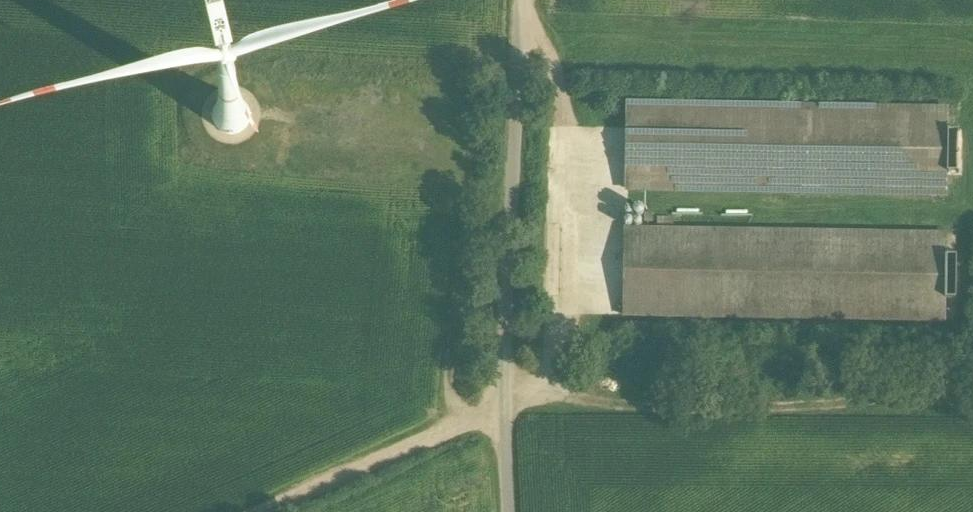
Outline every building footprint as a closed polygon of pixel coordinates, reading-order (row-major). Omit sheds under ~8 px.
[(948,109),(628,104),(626,189),(947,195),(948,109)] [(946,235),(625,230),(624,316),(945,321),(945,299),(956,299),(956,257),(946,256),(946,235)]
